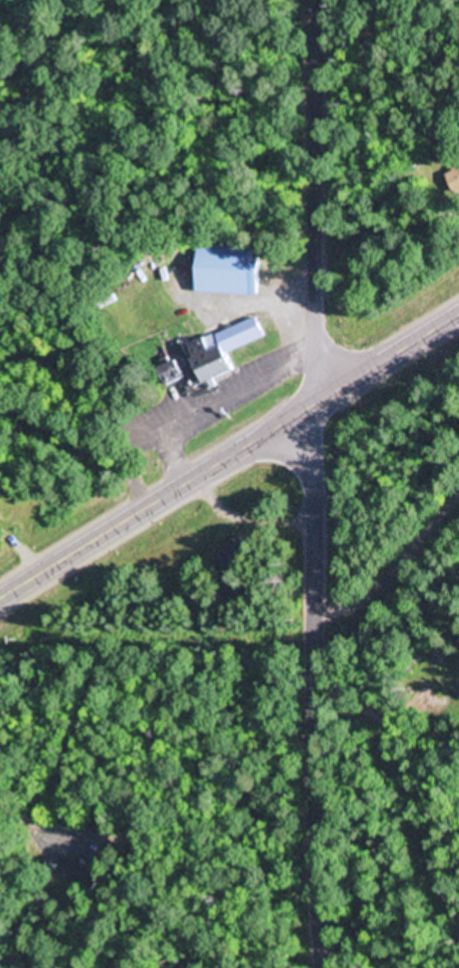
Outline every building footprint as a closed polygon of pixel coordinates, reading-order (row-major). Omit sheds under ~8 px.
[(451,169),(451,191),(458,191),(458,169),(451,169)] [(261,249),(200,247),(198,294),(259,296),(261,249)] [(265,339),(258,319),(217,334),(223,348),(213,352),(208,339),(190,345),(206,385),(235,374),(228,353),(265,339)] [(160,369),(166,385),(188,377),(182,361),(160,369)] [(62,875),(87,891),(97,874),(72,858),(62,875)]
